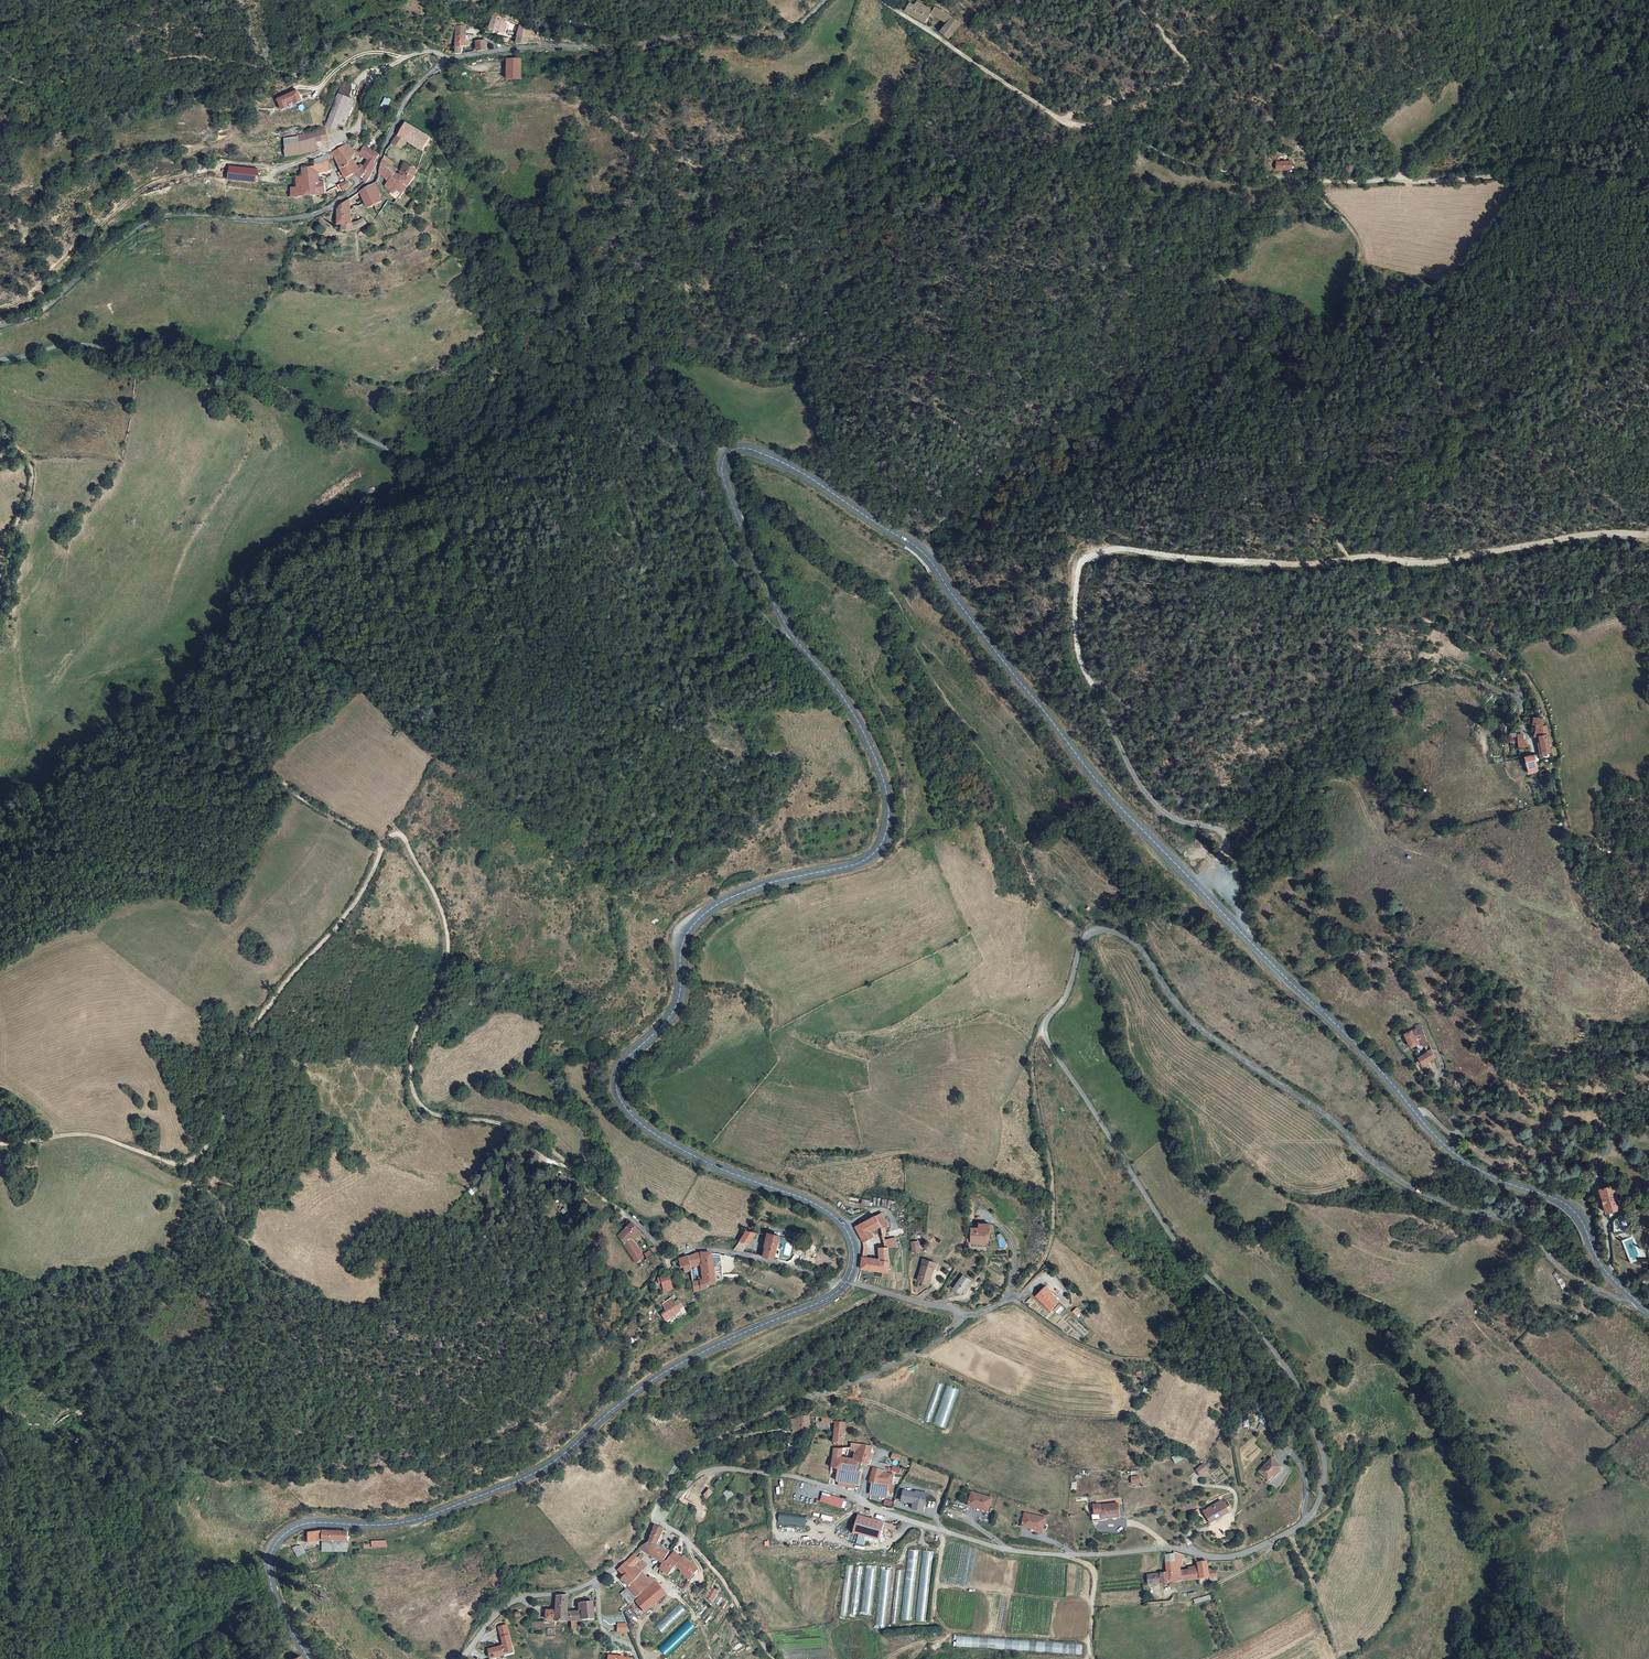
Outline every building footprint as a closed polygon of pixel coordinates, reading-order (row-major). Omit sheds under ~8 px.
[(919,18),(924,10),(911,0),(902,0),(900,3),(902,5),(907,9),(912,13),(919,18)] [(927,6),(919,0),(911,0),(924,10),(927,6)] [(929,2),(927,6),(941,17),(945,11),(929,2)] [(945,34),(956,17),(945,11),(941,17),(935,27),(945,34)] [(486,17),(485,28),(500,31),(501,20),(494,19),(486,17)] [(512,40),(520,41),(524,41),(525,24),(514,23),(512,40)] [(451,25),(451,33),(459,33),(459,25),(451,25)] [(451,33),(452,54),(455,54),(458,54),(458,47),(464,46),(463,32),(459,33),(451,33)] [(482,52),(482,40),(482,38),(473,38),(473,53),(482,52)] [(521,59),(507,59),(508,80),(522,79),(521,59)] [(340,121),(346,124),(356,99),(350,96),(353,89),(342,85),(326,126),(337,130),(340,121)] [(297,104),(303,102),(299,91),(279,100),(284,111),(291,108),(289,104),(296,101),(297,104)] [(391,101),(385,98),(379,108),(385,111),(391,101)] [(407,123),(399,135),(407,141),(425,151),(433,138),(407,123)] [(281,135),(286,153),(298,151),(305,149),(315,146),(313,139),(324,135),(321,125),(281,135)] [(402,149),(407,141),(396,135),(392,144),(402,149)] [(355,149),(349,144),(346,140),(332,149),(334,154),(337,159),(338,162),(339,163),(342,160),(346,157),(349,154),(355,149)] [(375,155),(363,142),(355,149),(364,157),(371,164),(373,160),(375,155)] [(312,155),(313,161),(314,169),(330,164),(328,156),(326,151),(312,155)] [(343,174),(356,168),(356,166),(349,154),(346,157),(342,160),(339,163),(341,167),(342,171),(343,174)] [(356,168),(359,172),(361,177),(363,175),(366,173),(367,172),(368,170),(371,164),(364,157),(356,166),(356,168)] [(379,160),(378,163),(374,172),(383,177),(391,167),(379,160)] [(294,183),(290,183),(292,194),(324,189),(323,177),(315,178),(314,169),(313,161),(299,163),(300,171),(293,172),(294,183)] [(396,170),(395,169),(393,172),(407,181),(412,176),(413,168),(404,161),(396,170)] [(258,184),(260,169),(231,166),(229,180),(258,184)] [(395,169),(391,167),(383,177),(379,182),(385,187),(383,190),(388,196),(390,197),(395,189),(400,192),(407,183),(407,181),(393,172),(395,169)] [(340,183),(346,180),(346,179),(335,184),(338,189),(341,188),(343,188),(340,183)] [(380,200),(368,181),(361,184),(371,205),(372,206),(380,200)] [(371,205),(361,184),(354,189),(364,210),(371,205)] [(347,206),(344,196),(336,201),(339,207),(347,206)] [(347,206),(339,207),(334,209),(335,222),(338,222),(338,231),(353,230),(364,223),(359,217),(351,222),(347,206)] [(1540,738),(1536,739),(1541,759),(1555,756),(1553,751),(1551,744),(1548,736),(1547,734),(1546,731),(1545,727),(1541,719),(1540,717),(1531,720),(1533,728),(1536,727),(1540,738)] [(1524,733),(1516,734),(1518,749),(1529,746),(1524,733)] [(1523,756),(1526,769),(1538,766),(1535,754),(1523,756)] [(1420,1032),(1428,1045),(1434,1041),(1422,1019),(1417,1022),(1416,1018),(1404,1025),(1411,1037),(1420,1032)] [(1435,1054),(1428,1045),(1420,1051),(1426,1059),(1435,1054)] [(1609,1178),(1597,1182),(1608,1209),(1621,1204),(1609,1178)] [(516,1201),(512,1192),(507,1194),(511,1204),(516,1201)] [(875,1223),(861,1230),(865,1241),(871,1238),(877,1235),(878,1235),(877,1230),(875,1223)] [(640,1229),(634,1226),(616,1238),(622,1247),(631,1241),(643,1232),(642,1231),(640,1229)] [(971,1231),(971,1243),(977,1243),(977,1246),(986,1246),(986,1241),(984,1239),(985,1237),(989,1238),(989,1228),(979,1227),(979,1232),(971,1231)] [(861,1230),(855,1233),(856,1236),(857,1238),(858,1241),(859,1243),(860,1245),(860,1248),(860,1250),(861,1251),(874,1245),(871,1238),(865,1241),(861,1230)] [(755,1235),(747,1231),(739,1243),(745,1246),(748,1247),(755,1235)] [(761,1255),(775,1259),(781,1238),(766,1234),(766,1237),(761,1255)] [(635,1247),(631,1241),(622,1247),(626,1253),(635,1247)] [(738,1251),(742,1252),(745,1246),(739,1243),(735,1250),(736,1250),(738,1251)] [(892,1246),(892,1254),(900,1255),(901,1247),(892,1246)] [(644,1260),(640,1253),(635,1247),(626,1253),(635,1266),(644,1260)] [(649,1247),(640,1253),(644,1260),(653,1254),(649,1247)] [(881,1253),(880,1265),(878,1278),(887,1280),(891,1254),(881,1253)] [(702,1255),(689,1256),(691,1264),(703,1263),(702,1255)] [(712,1255),(702,1255),(703,1263),(705,1272),(707,1280),(700,1281),(702,1290),(717,1284),(712,1255)] [(689,1256),(679,1259),(679,1260),(680,1260),(681,1269),(684,1268),(685,1273),(692,1271),(692,1267),(691,1264),(689,1256)] [(867,1263),(861,1263),(861,1268),(860,1276),(878,1278),(880,1265),(867,1263)] [(934,1274),(923,1272),(919,1287),(930,1290),(934,1274)] [(661,1278),(658,1279),(659,1284),(662,1283),(664,1292),(673,1290),(670,1276),(661,1278)] [(693,1282),(692,1282),(693,1293),(702,1290),(700,1281),(693,1282)] [(1059,1293),(1044,1281),(1035,1291),(1050,1303),(1059,1293)] [(972,1289),(964,1283),(953,1295),(962,1302),(972,1289)] [(1077,1299),(1073,1303),(1078,1307),(1081,1302),(1077,1299)] [(673,1300),(662,1307),(670,1318),(685,1309),(681,1303),(677,1306),(673,1300)] [(947,1428),(958,1386),(948,1383),(945,1396),(948,1397),(946,1404),(941,1403),(935,1425),(947,1428)] [(812,1420),(809,1407),(798,1411),(801,1423),(812,1420)] [(801,1423),(798,1411),(792,1412),(796,1425),(801,1423)] [(817,1414),(816,1421),(827,1423),(828,1416),(817,1414)] [(838,1415),(836,1432),(845,1434),(847,1416),(838,1415)] [(1263,1432),(1266,1420),(1260,1418),(1256,1429),(1263,1432)] [(796,1425),(787,1428),(790,1440),(800,1437),(796,1425)] [(869,1447),(870,1440),(849,1435),(848,1444),(854,1444),(853,1449),(854,1449),(852,1456),(857,1457),(861,1458),(866,1459),(866,1458),(867,1453),(869,1447)] [(834,1440),(833,1450),(843,1453),(844,1440),(834,1440)] [(841,1474),(857,1476),(861,1477),(862,1466),(860,1465),(856,1464),(856,1462),(857,1457),(852,1456),(843,1453),(833,1450),(832,1461),(840,1463),(838,1473),(841,1474)] [(1275,1451),(1262,1466),(1269,1472),(1272,1473),(1284,1458),(1275,1451)] [(1180,1452),(1172,1458),(1177,1464),(1185,1459),(1180,1452)] [(1208,1456),(1199,1463),(1204,1468),(1212,1461),(1208,1456)] [(881,1462),(874,1461),(873,1466),(871,1474),(873,1475),(880,1476),(881,1462)] [(886,1464),(881,1462),(880,1476),(892,1477),(894,1466),(888,1465),(886,1464)] [(880,1476),(873,1475),(873,1476),(872,1486),(888,1488),(889,1483),(894,1484),(895,1478),(892,1477),(880,1476)] [(1140,1475),(1131,1476),(1132,1484),(1141,1483),(1140,1475)] [(917,1485),(905,1483),(903,1493),(915,1495),(914,1501),(924,1503),(928,1485),(917,1483),(917,1485)] [(970,1494),(973,1484),(969,1483),(965,1496),(979,1500),(979,1497),(970,1494)] [(993,1490),(973,1484),(970,1494),(979,1497),(979,1500),(989,1503),(993,1490)] [(845,1492),(824,1485),(822,1492),(846,1500),(848,1494),(845,1493),(845,1492)] [(1225,1493),(1207,1505),(1213,1515),(1231,1504),(1231,1503),(1235,1501),(1230,1493),(1226,1495),(1225,1493)] [(1120,1495),(1102,1497),(1102,1496),(1096,1497),(1096,1506),(1102,1506),(1103,1507),(1101,1507),(1101,1512),(1108,1512),(1108,1510),(1122,1509),(1120,1495)] [(1026,1505),(1023,1515),(1035,1518),(1034,1521),(1043,1523),(1047,1510),(1026,1505)] [(886,1514),(859,1507),(854,1525),(881,1532),(886,1514)] [(780,1524),(807,1526),(808,1515),(780,1513),(780,1524)] [(648,1530),(656,1536),(663,1521),(655,1517),(648,1530)] [(648,1531),(639,1541),(657,1554),(660,1556),(668,1544),(656,1536),(648,1530),(648,1531)] [(364,1544),(364,1535),(343,1533),(326,1536),(325,1537),(321,1538),(321,1545),(338,1545),(363,1545),(364,1544)] [(305,1553),(301,1544),(292,1548),(297,1557),(305,1553)] [(669,1567),(676,1558),(679,1555),(683,1553),(687,1550),(685,1548),(682,1549),(675,1544),(666,1556),(665,1555),(660,1562),(668,1569),(669,1567)] [(363,1554),(363,1545),(338,1545),(338,1555),(363,1554)] [(631,1545),(620,1562),(624,1565),(625,1567),(633,1574),(638,1568),(640,1566),(634,1561),(641,1553),(632,1545),(631,1545)] [(1163,1569),(1160,1570),(1161,1578),(1163,1578),(1181,1575),(1179,1562),(1178,1558),(1182,1557),(1182,1553),(1187,1552),(1188,1549),(1171,1546),(1171,1548),(1161,1550),(1163,1569)] [(911,1621),(919,1550),(909,1549),(901,1619),(911,1621)] [(679,1555),(676,1558),(682,1564),(682,1566),(689,1573),(699,1561),(687,1550),(683,1553),(679,1555)] [(923,1551),(916,1621),(926,1622),(933,1551),(923,1551)] [(646,1558),(641,1553),(634,1561),(640,1566),(646,1558)] [(1207,1571),(1207,1566),(1205,1554),(1195,1556),(1195,1557),(1197,1573),(1207,1571)] [(1197,1573),(1195,1557),(1187,1558),(1187,1562),(1179,1562),(1181,1575),(1197,1573)] [(846,1565),(842,1616),(848,1616),(852,1565),(846,1565)] [(858,1615),(862,1566),(856,1565),(852,1614),(858,1615)] [(621,1572),(628,1579),(633,1574),(625,1567),(621,1571),(621,1572)] [(633,1574),(638,1578),(643,1572),(638,1568),(633,1574)] [(865,1568),(862,1613),(872,1614),(875,1569),(865,1568)] [(882,1569),(876,1626),(886,1627),(892,1570),(882,1569)] [(1161,1578),(1160,1570),(1145,1573),(1145,1581),(1161,1578)] [(628,1579),(621,1572),(619,1574),(626,1582),(628,1579)] [(643,1572),(638,1578),(633,1574),(628,1579),(637,1589),(648,1576),(643,1572)] [(658,1576),(637,1594),(646,1604),(667,1586),(658,1576)] [(683,1586),(687,1590),(692,1585),(688,1581),(683,1586)] [(717,1585),(709,1590),(713,1597),(722,1592),(717,1585)] [(1211,1588),(1194,1592),(1196,1597),(1212,1592),(1211,1588)] [(569,1589),(558,1591),(559,1602),(560,1611),(560,1613),(572,1613),(573,1604),(570,1604),(569,1589)] [(581,1604),(573,1604),(572,1613),(577,1613),(596,1612),(595,1610),(593,1595),(580,1596),(581,1604)] [(1196,1604),(1211,1598),(1210,1595),(1194,1600),(1196,1604)] [(559,1602),(549,1603),(550,1612),(560,1611),(559,1602)] [(662,1632),(687,1612),(681,1604),(656,1625),(662,1632)] [(659,1648),(668,1657),(697,1627),(688,1619),(659,1648)] [(267,1634),(274,1630),(269,1621),(261,1624),(265,1632),(267,1634)] [(265,1632),(261,1624),(257,1626),(261,1634),(265,1632)] [(492,1644),(494,1651),(507,1647),(516,1644),(511,1628),(503,1631),(506,1639),(492,1644)] [(1060,1653),(1082,1653),(1082,1644),(1060,1644),(1060,1653)] [(611,1648),(609,1658),(633,1658),(634,1651),(626,1650),(625,1653),(621,1652),(621,1649),(611,1648)]
